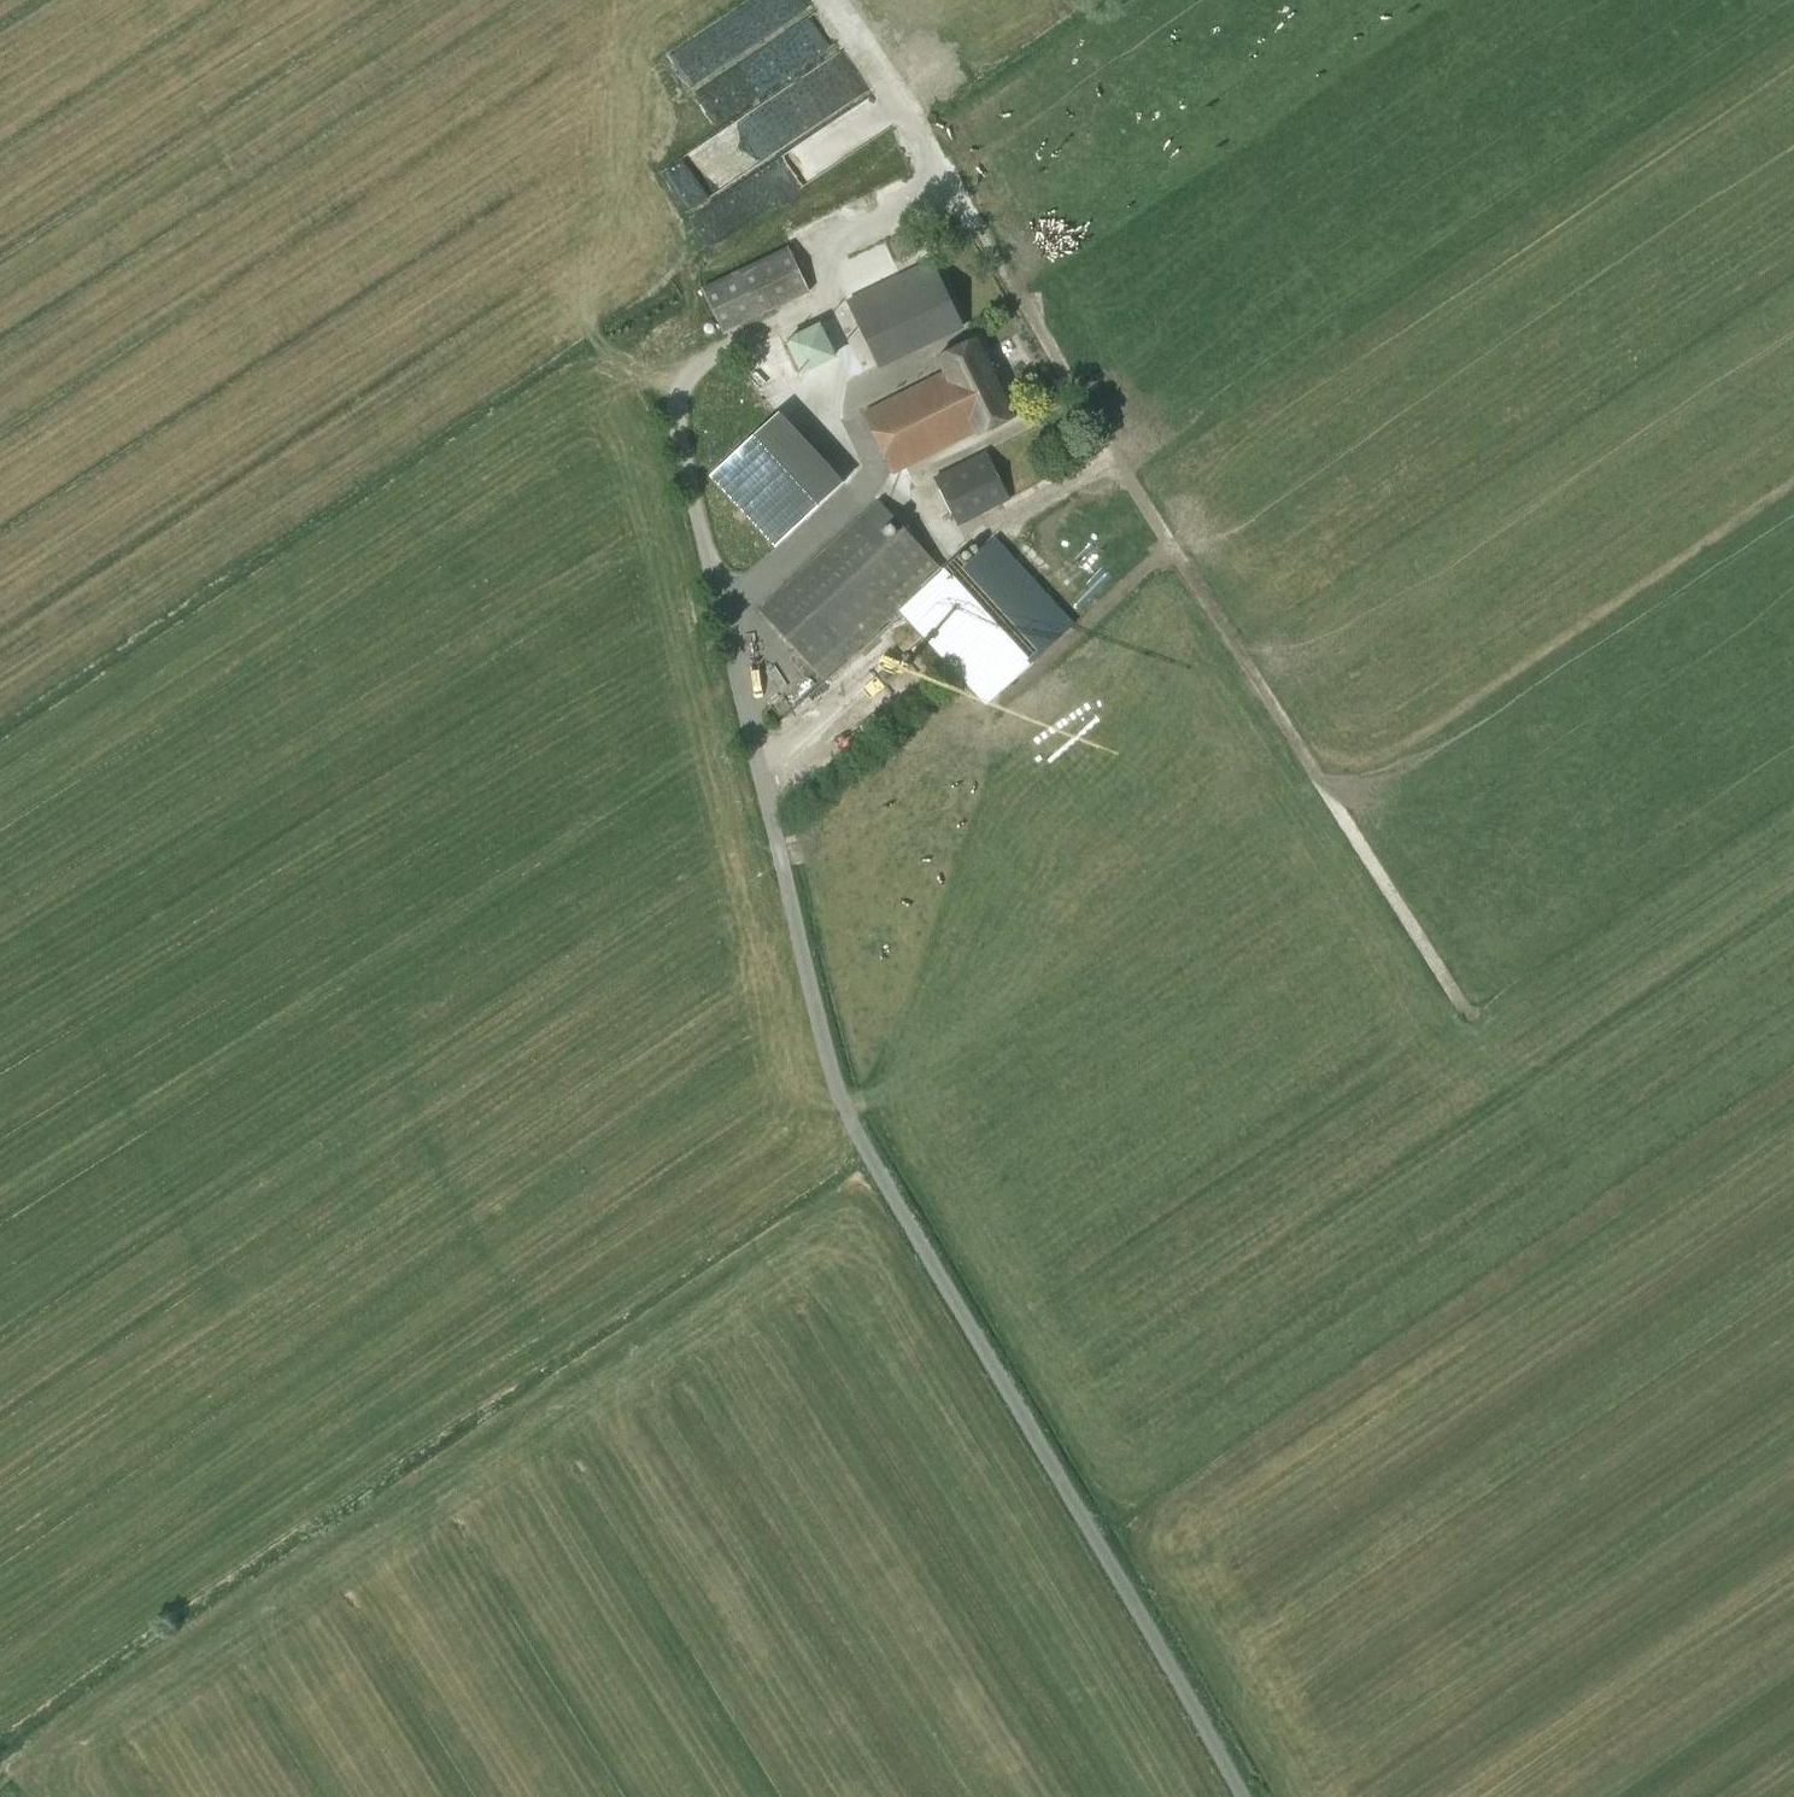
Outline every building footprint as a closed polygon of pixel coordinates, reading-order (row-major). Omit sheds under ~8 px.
[(724,140),(744,172),(861,97),(841,66),(724,140)] [(712,245),(770,208),(751,177),(692,214),(712,245)] [(789,248),(702,289),(708,301),(690,310),(704,340),(722,331),(809,290),(789,248)] [(879,365),(963,325),(932,262),(849,301),(879,365)] [(802,369),(838,354),(823,320),(787,336),(802,369)] [(894,473),(975,433),(976,435),(1016,415),(978,336),(936,358),(943,374),(864,413),(894,473)] [(784,409),(720,470),(782,540),(833,493),(848,481),(784,409)] [(1009,498),(997,473),(987,453),(935,479),(957,523),(1009,498)] [(823,680),(902,606),(899,602),(938,566),(879,501),(761,609),(823,680)] [(941,569),(938,566),(899,602),(990,701),(1071,626),(991,540),(965,565),(957,555),(941,569)] [(793,798),(786,799),(788,808),(795,807),(793,798)]
